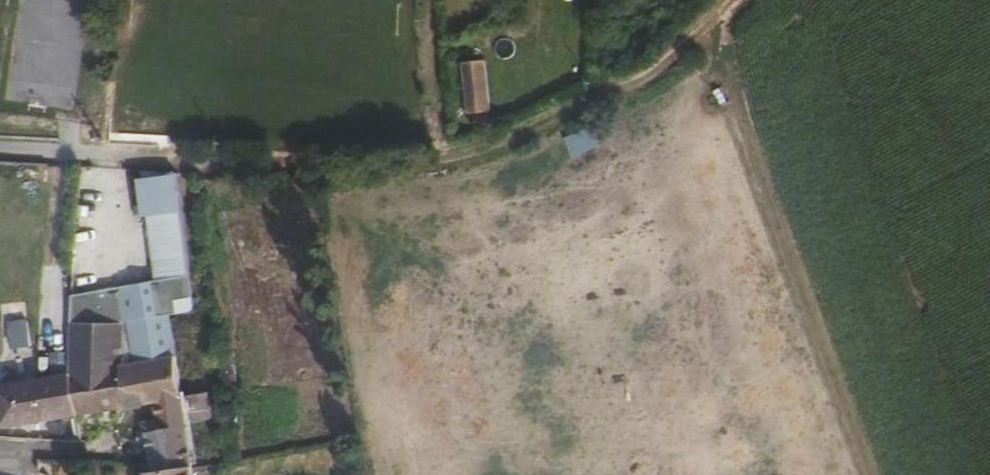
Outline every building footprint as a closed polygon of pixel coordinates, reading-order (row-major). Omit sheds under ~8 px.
[(491,110),(487,58),(467,59),(470,111),(491,110)] [(171,327),(169,313),(193,307),(174,166),(140,165),(156,283),(75,294),(73,372),(103,367),(121,363),(176,354),(171,327)] [(32,343),(28,319),(4,323),(8,346),(32,343)] [(210,387),(201,322),(171,327),(176,354),(178,353),(183,391),(210,387)] [(183,391),(178,353),(176,354),(121,363),(123,378),(128,405),(155,401),(184,396),(183,391)] [(123,378),(121,363),(103,367),(106,381),(123,378)] [(128,405),(123,378),(106,381),(103,367),(73,372),(79,414),(128,405)] [(73,372),(0,385),(0,407),(3,425),(79,414),(73,372)] [(213,412),(210,387),(183,391),(184,396),(186,416),(213,412)] [(193,463),(186,416),(184,396),(155,401),(158,420),(147,422),(154,462),(156,470),(193,463)] [(156,470),(154,462),(143,463),(145,473),(156,470)] [(193,463),(156,470),(145,473),(145,474),(195,474),(193,463)]
